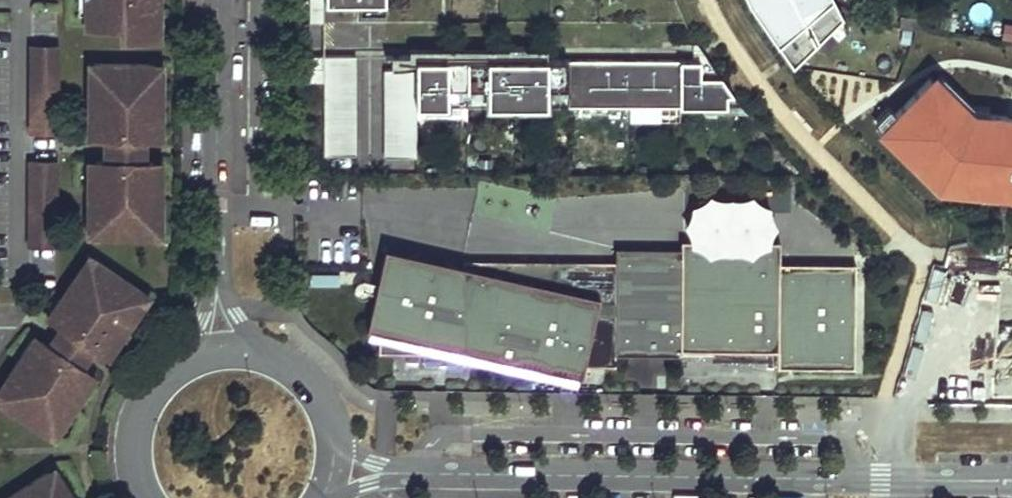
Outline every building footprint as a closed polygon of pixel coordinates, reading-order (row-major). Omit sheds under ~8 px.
[(90,0),(86,0),(85,0),(85,27),(120,27),(120,39),(154,39),(154,17),(159,17),(159,0),(90,0)] [(310,23),(324,23),(324,0),(310,0),(310,23)] [(357,9),(384,9),(385,0),(357,0),(357,9)] [(794,61),(843,15),(836,0),(752,0),(794,61)] [(917,28),(918,17),(900,15),(899,25),(917,28)] [(710,62),(693,37),(693,61),(710,62)] [(56,106),(56,45),(32,45),(31,105),(32,105),(56,106)] [(524,47),(392,48),(392,70),(416,70),(416,69),(424,69),(424,60),(510,61),(510,69),(523,69),(523,61),(525,61),(524,47)] [(324,82),(324,155),(355,155),(356,55),(310,55),(310,68),(310,82),(324,82)] [(727,96),(734,97),(710,62),(693,61),(636,61),(636,70),(624,69),(623,61),(525,61),(523,61),(523,69),(510,69),(510,61),(424,60),(424,69),(416,69),(416,70),(392,70),(385,70),(385,158),(417,158),(417,106),(727,108),(727,96)] [(636,61),(623,61),(624,69),(636,70),(636,61)] [(155,92),(155,64),(94,63),(94,92),(88,92),(88,116),(96,116),(96,138),(103,138),(145,138),(154,138),(154,117),(161,117),(161,92),(155,92)] [(310,68),(296,67),(296,82),(310,82),(310,68)] [(925,82),(894,114),(888,108),(875,121),(881,127),(877,131),(928,181),(952,182),(951,190),(981,192),(981,184),(1011,187),(1011,114),(988,113),(988,115),(968,114),(925,82)] [(32,130),(57,131),(57,106),(56,106),(32,105),(32,130)] [(88,138),(96,138),(96,116),(88,116),(88,138)] [(145,160),(145,138),(103,138),(103,160),(145,160)] [(93,206),(93,234),(155,235),(155,207),(161,207),(161,182),(153,181),(154,160),(145,160),(103,160),(96,160),(95,181),(88,181),(88,206),(93,206)] [(55,185),(56,185),(56,161),(32,161),(31,185),(55,185)] [(31,185),(30,185),(30,244),(55,245),(55,185),(31,185)] [(615,261),(462,260),(462,264),(461,349),(461,364),(534,365),(583,365),(614,366),(615,355),(680,355),(680,350),(777,351),(777,367),(854,368),(855,263),(779,262),(779,241),(680,240),(680,248),(615,247),(615,261)] [(383,247),(378,270),(422,270),(422,340),(461,349),(462,264),(383,247)] [(93,258),(88,255),(73,278),(77,281),(93,258)] [(129,315),(144,292),(93,258),(77,281),(73,278),(59,299),(65,303),(53,320),(59,324),(94,348),(101,352),(113,335),(119,340),(133,319),(129,315)] [(378,330),(378,270),(365,327),(378,330)] [(378,330),(377,352),(422,353),(422,340),(422,270),(378,270),(378,330)] [(149,295),(144,292),(129,315),(133,319),(149,295)] [(65,303),(59,299),(47,316),(53,320),(65,303)] [(81,367),(94,348),(59,324),(46,344),(81,367)] [(41,339),(34,335),(22,352),(29,357),(41,339)] [(119,340),(113,335),(101,352),(108,357),(119,340)] [(69,414),(83,393),(77,389),(88,371),(81,367),(46,344),(41,339),(29,357),(22,352),(9,373),(14,376),(0,396),(0,401),(49,434),(64,411),(69,414)] [(583,365),(534,365),(580,376),(583,365)] [(95,376),(88,371),(77,389),(83,393),(95,376)] [(9,373),(0,386),(0,396),(14,376),(9,373)] [(69,414),(64,411),(49,434),(54,437),(69,414)] [(54,468),(49,471),(64,494),(69,491),(54,468)] [(49,471),(7,497),(74,497),(69,491),(64,494),(49,471)]
